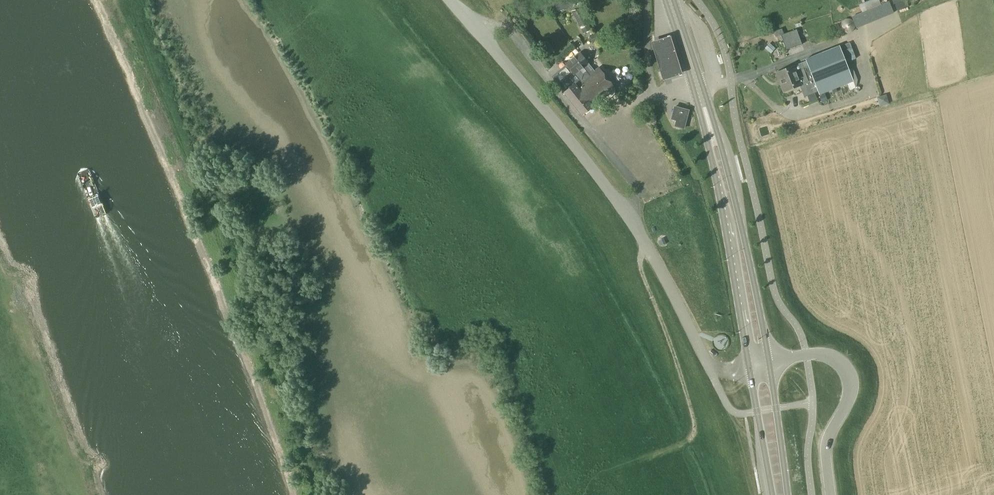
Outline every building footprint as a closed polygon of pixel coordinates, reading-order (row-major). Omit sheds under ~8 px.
[(525,6),(529,19),(571,7),(578,6),(577,0),(544,0),(531,4),(525,6)] [(861,13),(851,17),(856,29),(893,14),(889,2),(881,5),(861,13)] [(572,11),(583,34),(592,30),(589,25),(592,23),(586,10),(581,9),(572,11)] [(845,32),(846,32),(847,32),(848,32),(849,32),(850,32),(851,31),(852,31),(852,30),(853,29),(854,28),(854,27),(854,26),(854,25),(853,24),(853,23),(852,22),(851,21),(850,20),(849,20),(848,20),(847,20),(846,20),(845,21),(844,21),(843,22),(842,23),(842,24),(841,25),(841,26),(841,27),(842,28),(842,29),(842,30),(843,30),(844,31),(844,32),(845,32)] [(782,29),(774,32),(776,38),(781,36),(786,50),(802,44),(797,29),(784,34),(782,29)] [(601,40),(598,33),(589,36),(593,45),(601,40)] [(670,33),(652,39),(664,77),(682,71),(670,33)] [(848,43),(840,47),(839,46),(806,59),(807,61),(777,72),(784,92),(800,86),(804,97),(818,91),(820,95),(853,82),(848,69),(853,67),(850,61),(856,59),(851,47),(850,48),(848,43)] [(565,64),(572,72),(573,74),(587,63),(579,52),(565,64)] [(594,70),(587,63),(573,74),(572,72),(557,84),(581,114),(613,88),(597,68),(594,70)] [(879,107),(889,104),(886,94),(876,97),(879,107)] [(674,105),(671,117),(676,118),(675,124),(683,127),(688,108),(674,105)]
